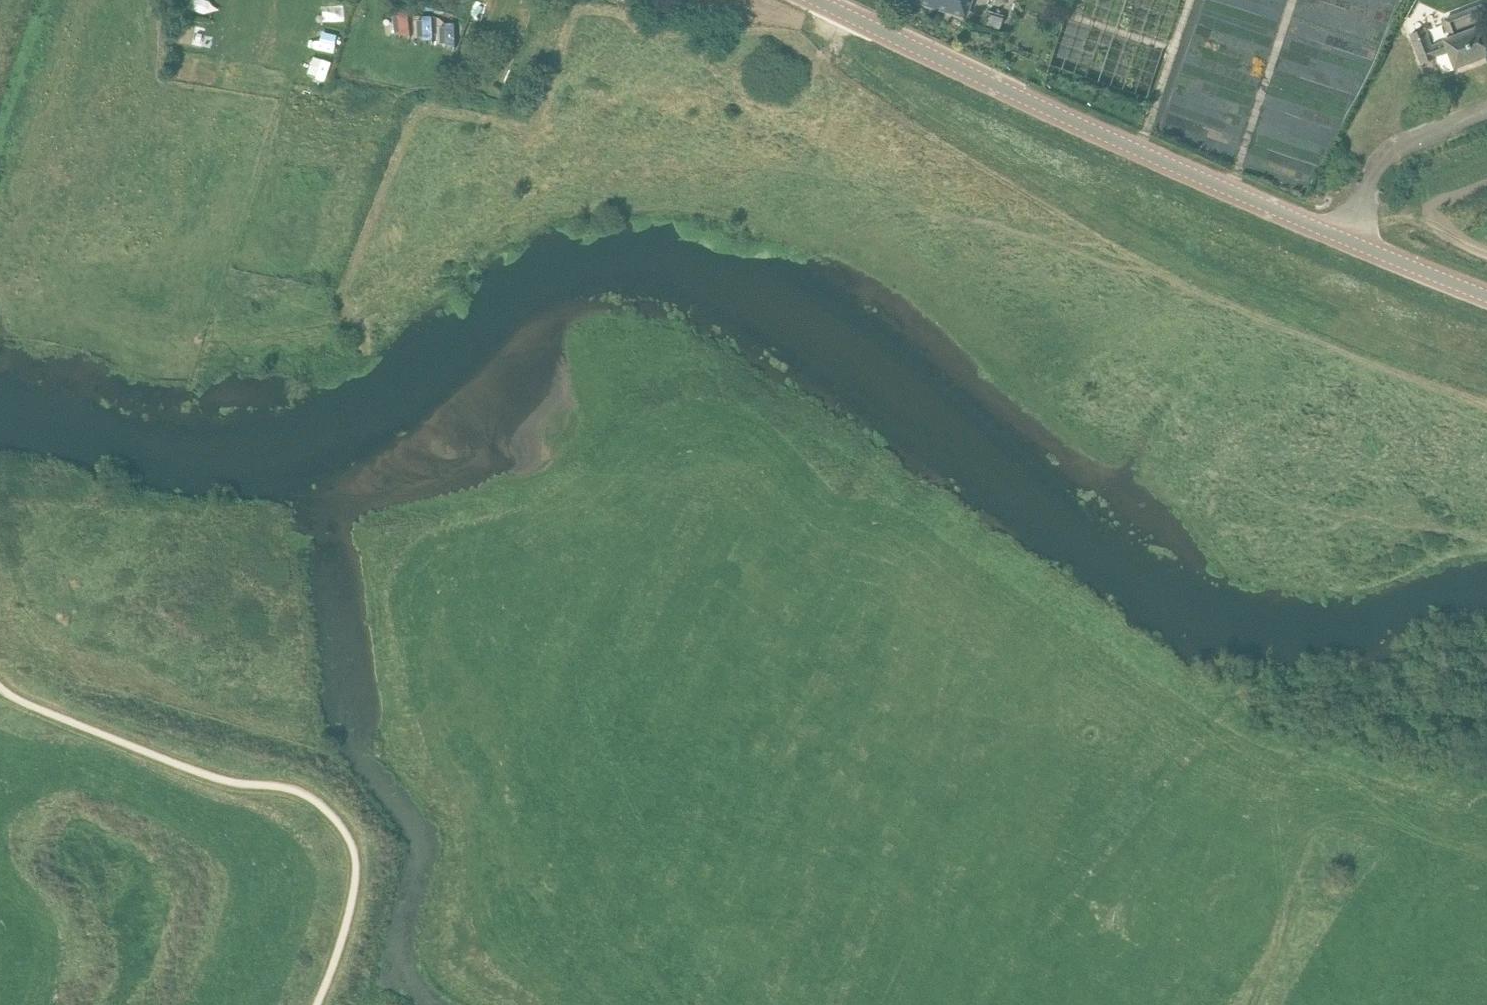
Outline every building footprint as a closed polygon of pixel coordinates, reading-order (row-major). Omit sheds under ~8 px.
[(329,0),(323,18),(342,24),(348,6),(329,0)] [(965,17),(970,0),(911,0),(965,17)] [(1445,18),(1453,39),(1439,44),(1435,33),(1428,36),(1425,29),(1412,34),(1423,64),(1438,58),(1444,73),(1486,57),(1486,9),(1485,3),(1445,18)] [(317,26),(313,44),(333,48),(337,31),(317,26)] [(329,74),(331,60),(312,58),(310,72),(329,74)]
